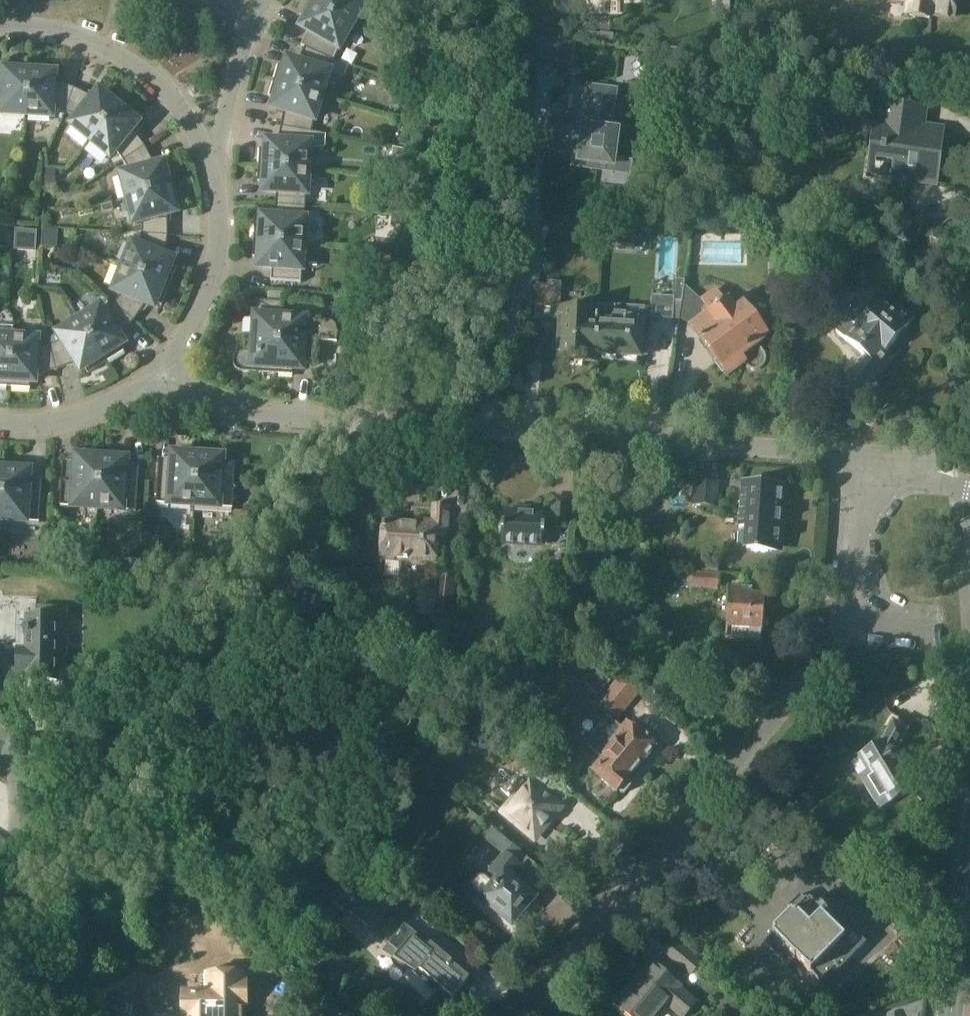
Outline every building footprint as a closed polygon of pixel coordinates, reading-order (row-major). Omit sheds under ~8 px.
[(308,2),(352,27),(364,5),(358,2),(359,0),(309,0),(308,2)] [(954,17),(956,0),(891,0),(890,0),(911,3),(909,15),(930,18),(930,14),(954,17)] [(301,45),(305,47),(334,60),(339,49),(352,27),(308,2),(300,16),(306,19),(301,27),(309,31),(301,45)] [(573,65),(577,41),(560,39),(557,62),(573,65)] [(279,66),(274,81),(322,95),(329,72),(334,60),(305,47),(300,58),(299,63),(292,60),(290,69),(279,66)] [(3,105),(2,113),(27,115),(30,65),(9,64),(9,70),(5,70),(4,78),(0,78),(0,105),(3,105)] [(30,65),(27,115),(52,117),(53,109),(57,109),(65,113),(75,88),(74,87),(54,81),(55,73),(51,73),(51,67),(30,65)] [(315,120),(322,95),(274,81),(269,96),(280,100),(278,108),(285,111),(283,115),(281,126),(312,132),(315,120)] [(406,86),(389,87),(389,107),(406,106),(406,86)] [(553,114),(548,148),(580,153),(579,161),(613,165),(618,131),(610,130),(615,90),(589,87),(585,118),(570,116),(570,114),(565,114),(565,116),(553,114)] [(75,88),(65,113),(73,116),(77,118),(72,124),(91,140),(123,102),(106,89),(102,94),(99,91),(94,97),(76,88),(75,88)] [(944,128),(925,126),(927,109),(865,101),(862,124),(879,126),(874,163),(893,165),(891,180),(937,186),(944,128)] [(123,102),(91,140),(111,156),(115,151),(119,154),(123,161),(146,147),(145,145),(133,129),(138,123),(135,120),(139,115),(123,102)] [(309,169),(310,146),(325,147),(325,134),(312,132),(281,126),(279,137),(279,142),(272,141),(271,150),(260,150),(259,166),(309,169)] [(129,172),(122,174),(128,198),(176,186),(171,166),(164,167),(163,163),(156,165),(146,148),(146,147),(123,161),(128,168),(129,172)] [(413,156),(398,154),(396,169),(411,172),(413,156)] [(306,206),(309,169),(259,166),(258,182),(269,183),(269,191),(277,192),(276,205),(306,206)] [(176,186),(128,198),(134,223),(141,221),(142,225),(142,234),(169,235),(169,234),(168,214),(176,212),(175,208),(181,207),(176,186)] [(306,206),(276,205),(275,217),(267,217),(266,226),(255,225),(254,241),(304,244),(306,206)] [(142,225),(130,229),(131,233),(142,234),(142,225)] [(43,227),(42,245),(57,246),(59,229),(43,227)] [(15,243),(15,250),(36,252),(38,230),(20,229),(16,229),(15,243)] [(133,244),(124,267),(170,285),(178,266),(171,264),(173,260),(166,257),(168,237),(169,235),(142,234),(142,238),(141,242),(140,247),(133,244)] [(301,282),(304,244),(254,241),(253,257),(264,258),(264,267),(272,267),(271,280),(301,282)] [(120,297),(114,304),(134,321),(135,320),(147,304),(154,306),(156,303),(162,305),(170,285),(124,267),(114,290),(121,293),(120,297)] [(595,346),(597,309),(560,307),(561,283),(538,282),(532,304),(553,305),(552,317),(559,317),(556,360),(595,362),(595,354),(596,346),(595,346)] [(675,283),(674,298),(674,300),(683,301),(686,284),(675,283)] [(766,357),(756,344),(767,336),(753,317),(748,320),(740,309),(735,313),(717,290),(702,300),(710,311),(703,316),(701,314),(697,318),(698,320),(691,325),(728,375),(745,363),(750,370),(752,371),(754,372),(755,373),(757,373),(759,372),(761,372),(762,371),(764,370),(765,369),(766,367),(766,366),(767,365),(767,363),(767,362),(767,359),(766,358),(766,357)] [(596,346),(595,354),(640,357),(642,339),(639,338),(640,330),(642,330),(643,316),(673,318),(674,300),(674,298),(653,296),(652,308),(599,305),(599,309),(597,309),(595,346),(596,346)] [(245,372),(247,372),(277,374),(281,317),(282,302),(255,300),(254,317),(255,317),(253,352),(243,351),(241,352),(239,352),(237,353),(236,355),(234,357),(234,359),(233,360),(233,363),(233,364),(234,366),(235,368),(236,369),(237,370),(239,371),(241,372),(244,372),(245,372)] [(837,389),(851,401),(872,378),(874,379),(893,357),(886,351),(914,318),(901,307),(896,314),(879,300),(869,312),(865,309),(852,323),(847,319),(836,331),(870,360),(862,369),(854,370),(837,389)] [(101,307),(79,320),(106,362),(124,351),(120,345),(124,343),(119,337),(133,322),(134,321),(114,304),(108,311),(105,313),(101,307)] [(281,317),(277,374),(293,375),(294,364),(316,365),(318,340),(337,342),(338,331),(338,330),(338,328),(337,327),(337,325),(335,323),(334,322),(332,321),(331,321),(329,321),(281,317)] [(58,342),(50,344),(56,370),(58,370),(77,363),(81,370),(85,368),(88,373),(106,362),(79,320),(58,334),(62,340),(58,342)] [(10,387),(12,346),(13,337),(13,327),(0,326),(0,386),(10,387)] [(12,346),(10,387),(31,388),(31,382),(35,382),(36,374),(55,371),(56,370),(50,344),(42,346),(37,346),(38,339),(13,337),(12,346)] [(157,503),(195,505),(198,449),(182,448),(182,459),(159,458),(157,503)] [(198,449),(195,505),(233,508),(234,492),(238,489),(234,485),(236,462),(214,461),(214,450),(198,449)] [(102,451),(86,450),(85,462),(63,460),(60,506),(98,508),(102,451)] [(102,451),(98,508),(137,511),(139,465),(117,464),(118,452),(102,451)] [(40,521),(43,476),(21,475),(21,464),(5,463),(2,519),(40,521)] [(719,483),(695,481),(693,504),(717,506),(719,483)] [(778,485),(743,482),(739,527),(748,528),(747,547),(752,547),(751,550),(768,552),(768,549),(773,549),(773,547),(778,547),(781,544),(782,534),(779,530),(775,530),(777,504),(781,505),(785,501),(785,492),(783,488),(778,488),(778,485)] [(544,513),(544,510),(514,509),(514,514),(503,514),(501,541),(542,544),(543,534),(544,534),(545,526),(567,527),(569,498),(553,497),(552,514),(544,513)] [(380,558),(436,562),(438,538),(446,538),(449,505),(434,504),(433,521),(417,520),(416,525),(382,522),(382,528),(380,558)] [(47,557),(34,556),(32,571),(46,572),(47,557)] [(195,573),(192,574),(191,584),(201,585),(203,575),(199,574),(195,573)] [(719,576),(682,573),(681,588),(718,590),(719,576)] [(431,615),(439,616),(435,644),(450,646),(457,592),(458,579),(436,576),(431,615)] [(726,639),(761,642),(762,631),(763,631),(763,628),(765,626),(766,618),(763,615),(765,596),(752,595),(752,589),(728,587),(726,629),(727,629),(726,639)] [(25,676),(25,680),(57,681),(57,672),(67,672),(69,607),(37,607),(36,617),(27,617),(26,630),(24,630),(24,635),(26,635),(26,644),(26,650),(18,649),(17,676),(25,676)] [(601,669),(587,684),(601,696),(614,681),(601,669)] [(619,677),(598,703),(617,719),(639,694),(619,677)] [(608,716),(585,743),(592,748),(603,757),(591,770),(617,793),(619,791),(621,793),(625,793),(631,785),(631,782),(629,780),(631,777),(630,776),(643,761),(644,762),(657,746),(650,740),(651,739),(646,735),(645,736),(628,721),(622,728),(608,716)] [(881,743),(859,755),(868,771),(860,776),(879,808),(911,791),(893,762),(894,762),(894,761),(895,761),(895,760),(896,760),(896,759),(896,758),(896,757),(896,756),(896,755),(896,754),(896,753),(895,753),(895,752),(907,729),(893,721),(881,743)] [(515,799),(503,813),(534,838),(560,808),(538,789),(550,774),(531,757),(518,772),(522,776),(507,793),(515,799)] [(413,798),(411,803),(413,809),(419,812),(425,810),(427,805),(425,799),(419,796),(413,798)] [(474,875),(469,882),(471,890),(482,899),(481,900),(495,912),(497,910),(514,924),(523,913),(521,912),(533,897),(512,879),(521,868),(520,868),(527,859),(509,844),(484,875),(474,875)] [(346,884),(334,898),(350,911),(371,929),(384,914),(365,898),(381,879),(363,864),(346,884)] [(794,913),(764,943),(779,959),(786,952),(795,960),(796,959),(820,982),(836,966),(839,970),(866,944),(837,914),(828,922),(821,915),(827,909),(813,895),(807,901),(800,894),(788,907),(794,913)] [(406,924),(389,944),(400,953),(394,959),(409,969),(435,995),(441,988),(453,998),(470,978),(451,963),(432,947),(433,947),(406,924)] [(673,940),(663,952),(690,974),(700,963),(673,940)] [(615,1003),(630,1015),(655,1015),(666,1003),(681,1015),(683,1015),(695,1002),(679,988),(680,987),(652,963),(640,978),(641,979),(635,986),(632,984),(615,1003)] [(763,965),(738,990),(763,1015),(788,990),(763,965)] [(241,1005),(244,1005),(244,1007),(245,1007),(246,979),(244,979),(244,980),(241,980),(241,974),(237,974),(237,970),(234,967),(218,967),(215,970),(215,974),(210,974),(210,993),(198,993),(198,991),(193,991),(193,993),(184,993),(184,1015),(241,1015),(241,1005)]
